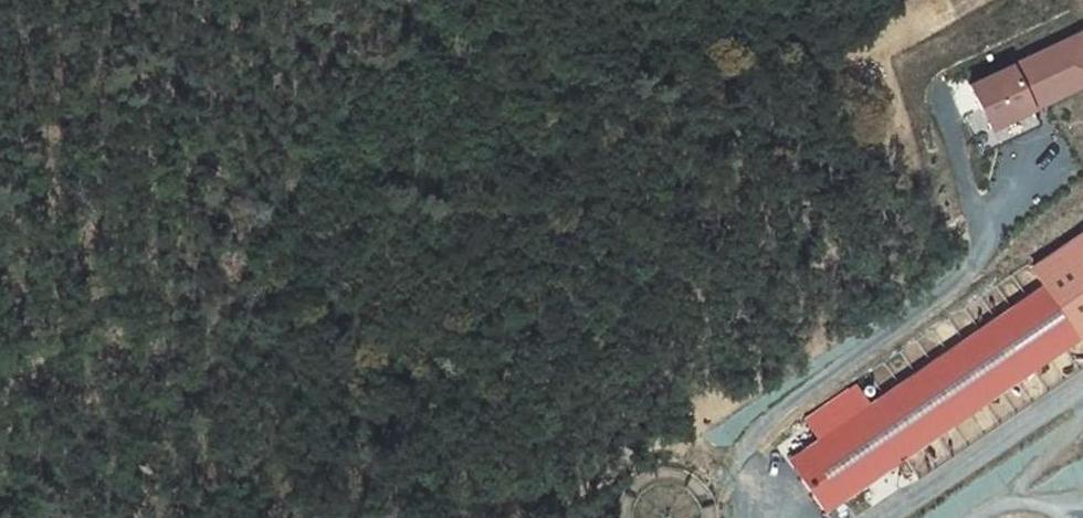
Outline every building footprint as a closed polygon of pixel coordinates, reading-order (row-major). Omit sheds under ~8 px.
[(1036,129),(1029,111),(1082,89),(1082,33),(960,81),(987,148),(1036,129)]
